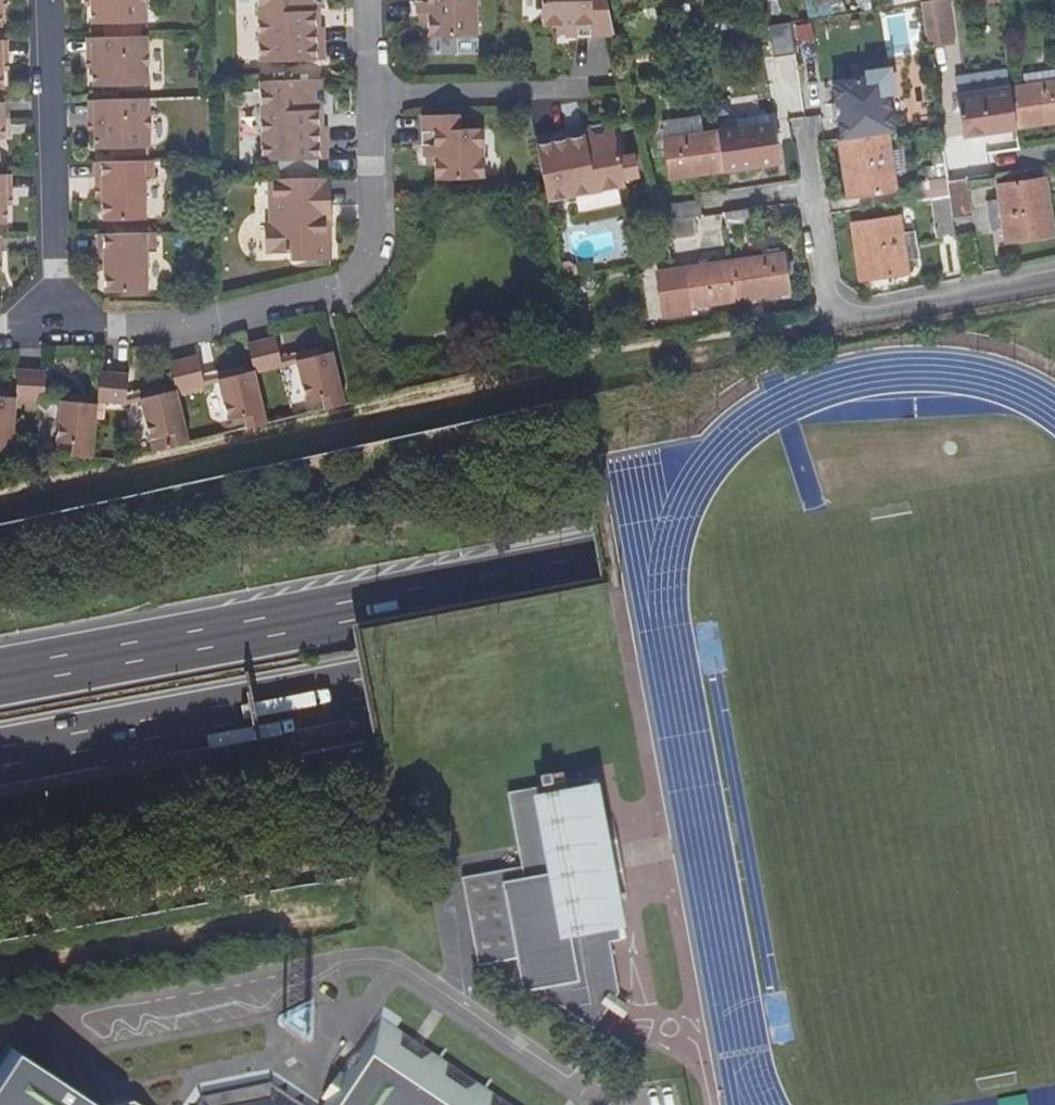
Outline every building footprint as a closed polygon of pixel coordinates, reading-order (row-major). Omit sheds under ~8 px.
[(91,6),(92,25),(146,24),(145,0),(91,0),(91,6)] [(317,14),(317,8),(322,4),(321,0),(259,0),(261,62),(323,60),(321,29),(317,29),(309,29),(309,13),(317,14)] [(430,22),(431,35),(479,33),(478,0),(417,0),(417,13),(421,13),(430,13),(430,22)] [(618,36),(609,0),(544,0),(544,24),(558,24),(566,24),(566,32),(566,37),(606,36),(618,36)] [(926,41),(927,48),(951,45),(944,0),(920,4),(926,41)] [(969,8),(998,3),(998,0),(967,0),(969,8)] [(309,29),(317,29),(317,14),(309,13),(309,29)] [(421,22),(430,22),(430,13),(421,13),(421,22)] [(92,56),(146,54),(146,37),(92,38),(92,56)] [(930,74),(927,48),(926,41),(896,46),(898,61),(895,61),(898,80),(930,74)] [(147,89),(146,54),(92,56),(93,72),(94,90),(147,89)] [(1016,131),(1054,126),(1054,74),(1024,78),(1025,89),(1010,91),(1016,131)] [(962,139),(1016,131),(1010,91),(1004,92),(1002,77),(960,83),(955,87),(962,139)] [(315,109),(322,109),(327,97),(326,88),(322,83),(322,78),(260,79),(263,160),(328,157),(327,126),(323,126),(316,126),(315,109)] [(711,87),(713,103),(748,100),(745,82),(711,87)] [(841,143),(888,137),(886,119),(902,117),(899,95),(883,98),(881,82),(833,89),(841,143)] [(93,100),(94,132),(95,150),(149,149),(148,99),(93,100)] [(434,153),(434,162),(435,178),(484,176),(483,128),(460,129),(459,113),(422,114),(423,153),(426,153),(434,153)] [(585,132),(581,133),(582,141),(568,144),(567,136),(566,131),(534,138),(544,188),(547,204),(624,186),(611,126),(607,127),(601,123),(588,126),(585,132)] [(717,135),(722,175),(778,168),(772,127),(717,135)] [(581,133),(567,136),(568,144),(582,141),(581,133)] [(672,182),(722,175),(717,135),(666,142),(672,182)] [(888,137),(841,143),(850,200),(897,194),(888,137)] [(426,163),(434,162),(434,153),(426,153),(426,163)] [(103,181),(104,199),(105,222),(147,220),(145,179),(154,178),(154,161),(95,162),(96,182),(103,181)] [(331,258),(329,220),(324,221),(322,177),(271,178),(273,223),(268,223),(269,253),(291,252),(300,259),(331,258)] [(324,221),(329,220),(332,220),(331,177),(322,177),(324,221)] [(929,201),(949,198),(946,183),(945,179),(911,185),(914,203),(929,201)] [(949,198),(952,219),(971,217),(966,180),(946,183),(949,198)] [(1004,231),(1007,245),(1054,238),(1045,181),(997,188),(999,198),(986,201),(991,233),(1004,231)] [(954,237),(952,219),(949,198),(929,201),(935,240),(954,237)] [(697,219),(702,219),(700,205),(658,212),(661,225),(697,219)] [(759,210),(727,215),(729,232),(761,227),(759,210)] [(698,236),(697,219),(661,225),(664,240),(698,236)] [(900,219),(853,226),(861,283),(908,276),(900,219)] [(106,253),(106,272),(107,272),(107,294),(149,293),(148,251),(157,250),(157,233),(99,234),(99,254),(106,253)] [(730,264),(736,303),(790,295),(784,255),(730,264)] [(692,310),(736,303),(730,264),(685,269),(686,272),(688,283),(680,284),(678,273),(659,277),(666,319),(693,315),(692,310)] [(686,272),(678,273),(680,284),(688,283),(686,272)] [(279,367),(277,359),(271,339),(246,345),(252,371),(253,373),(279,367)] [(279,367),(296,363),(295,361),(319,354),(317,348),(277,359),(279,367)] [(327,408),(344,404),(331,352),(319,354),(295,361),(296,363),(305,399),(323,394),(327,408)] [(175,392),(203,386),(201,376),(196,357),(168,364),(175,389),(175,392)] [(241,366),(217,372),(218,380),(243,373),(241,366)] [(45,404),(45,393),(46,373),(18,371),(17,395),(17,402),(45,404)] [(97,404),(122,405),(123,395),(124,374),(100,371),(97,404)] [(244,429),(266,423),(253,373),(252,371),(243,373),(218,380),(219,381),(228,418),(241,414),(244,428),(244,429)] [(219,381),(218,380),(217,372),(201,376),(203,386),(219,381)] [(122,405),(138,401),(137,398),(162,392),(161,386),(123,395),(122,405)] [(166,447),(187,442),(175,392),(175,389),(162,392),(137,398),(138,401),(149,437),(162,433),(166,447)] [(58,401),(85,403),(85,396),(45,393),(45,404),(57,404),(58,401)] [(17,402),(17,395),(6,394),(0,394),(0,449),(14,450),(17,402)] [(70,455),(91,457),(94,403),(85,403),(58,401),(57,404),(55,441),(70,442),(70,455)] [(543,990),(544,997),(592,1030),(617,993),(608,943),(620,941),(591,778),(542,787),(508,792),(518,846),(521,867),(461,878),(476,963),(477,966),(515,959),(519,980),(521,994),(543,990)] [(485,1104),(508,1104),(487,1091),(482,1088),(442,1062),(437,1058),(422,1048),(411,1041),(396,1031),(378,1019),(371,1028),(485,1104)] [(371,1028),(345,1067),(342,1071),(320,1104),(485,1104),(371,1028)] [(37,1066),(7,1046),(0,1056),(0,1104),(96,1104),(94,1104),(37,1066)] [(275,1092),(207,1104),(296,1104),(275,1092)]
